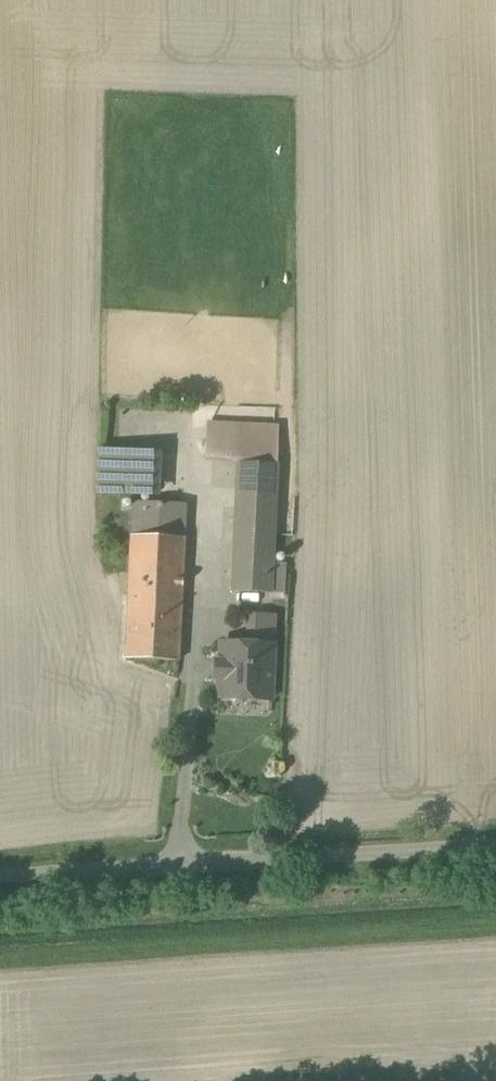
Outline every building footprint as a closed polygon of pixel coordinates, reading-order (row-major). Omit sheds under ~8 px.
[(278,427),(207,425),(206,459),(240,460),(234,592),(272,593),(273,535),(278,427)] [(188,505),(134,502),(127,659),(180,661),(188,505)] [(274,646),(223,644),(222,663),(217,663),(217,678),(221,679),(220,698),(232,699),(236,703),(244,704),(249,699),(272,701),(274,646)]
